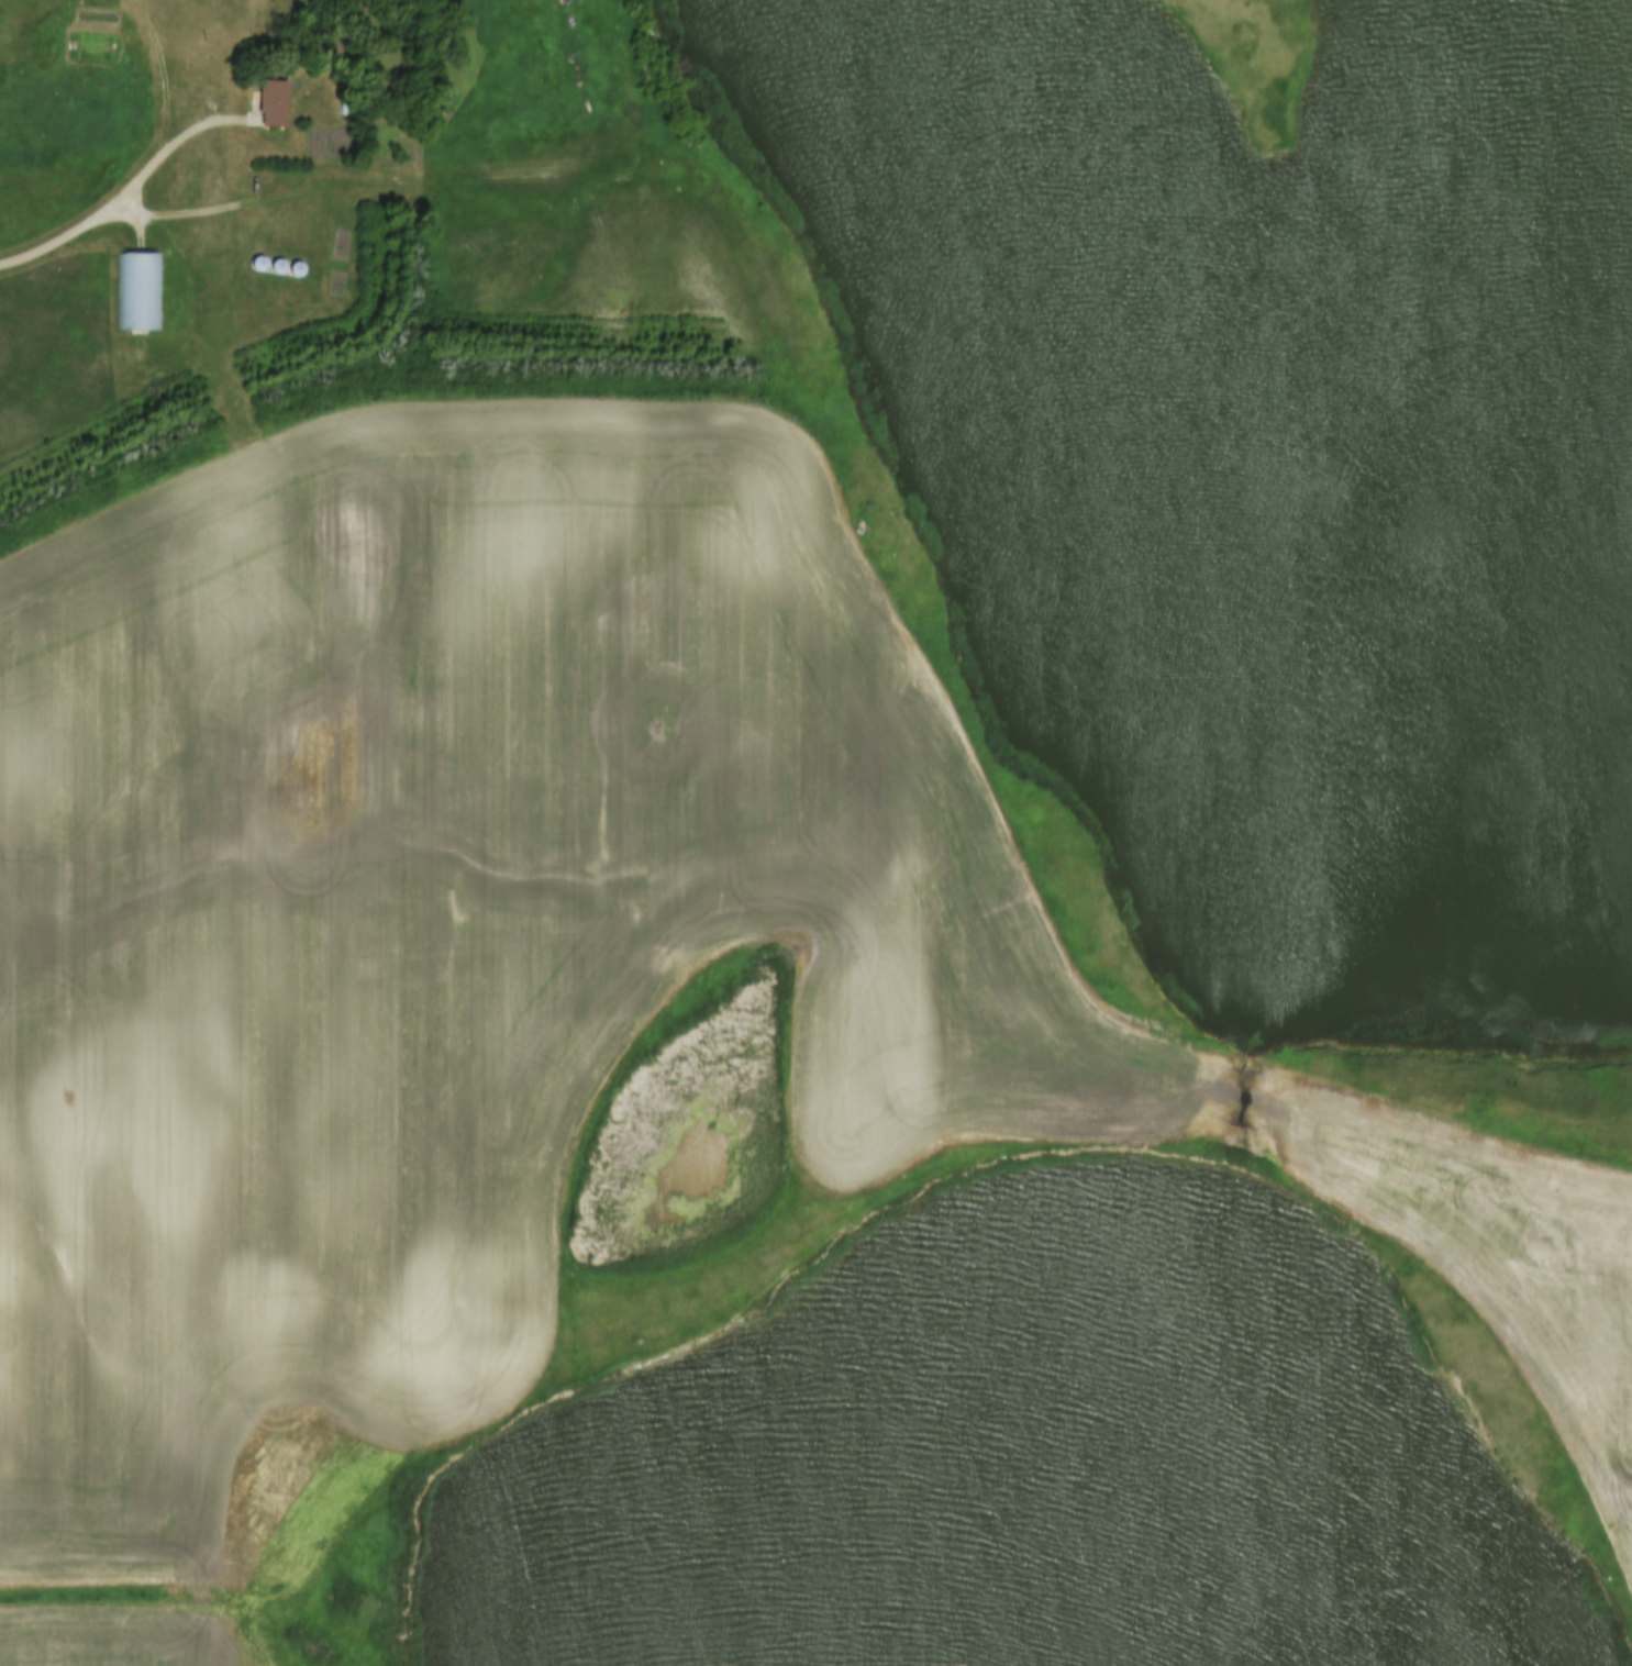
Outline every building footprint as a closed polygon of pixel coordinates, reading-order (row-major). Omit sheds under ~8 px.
[(256,127),(284,127),(284,80),(256,80),(256,127)] [(162,253),(119,252),(118,331),(162,332),(162,253)]
